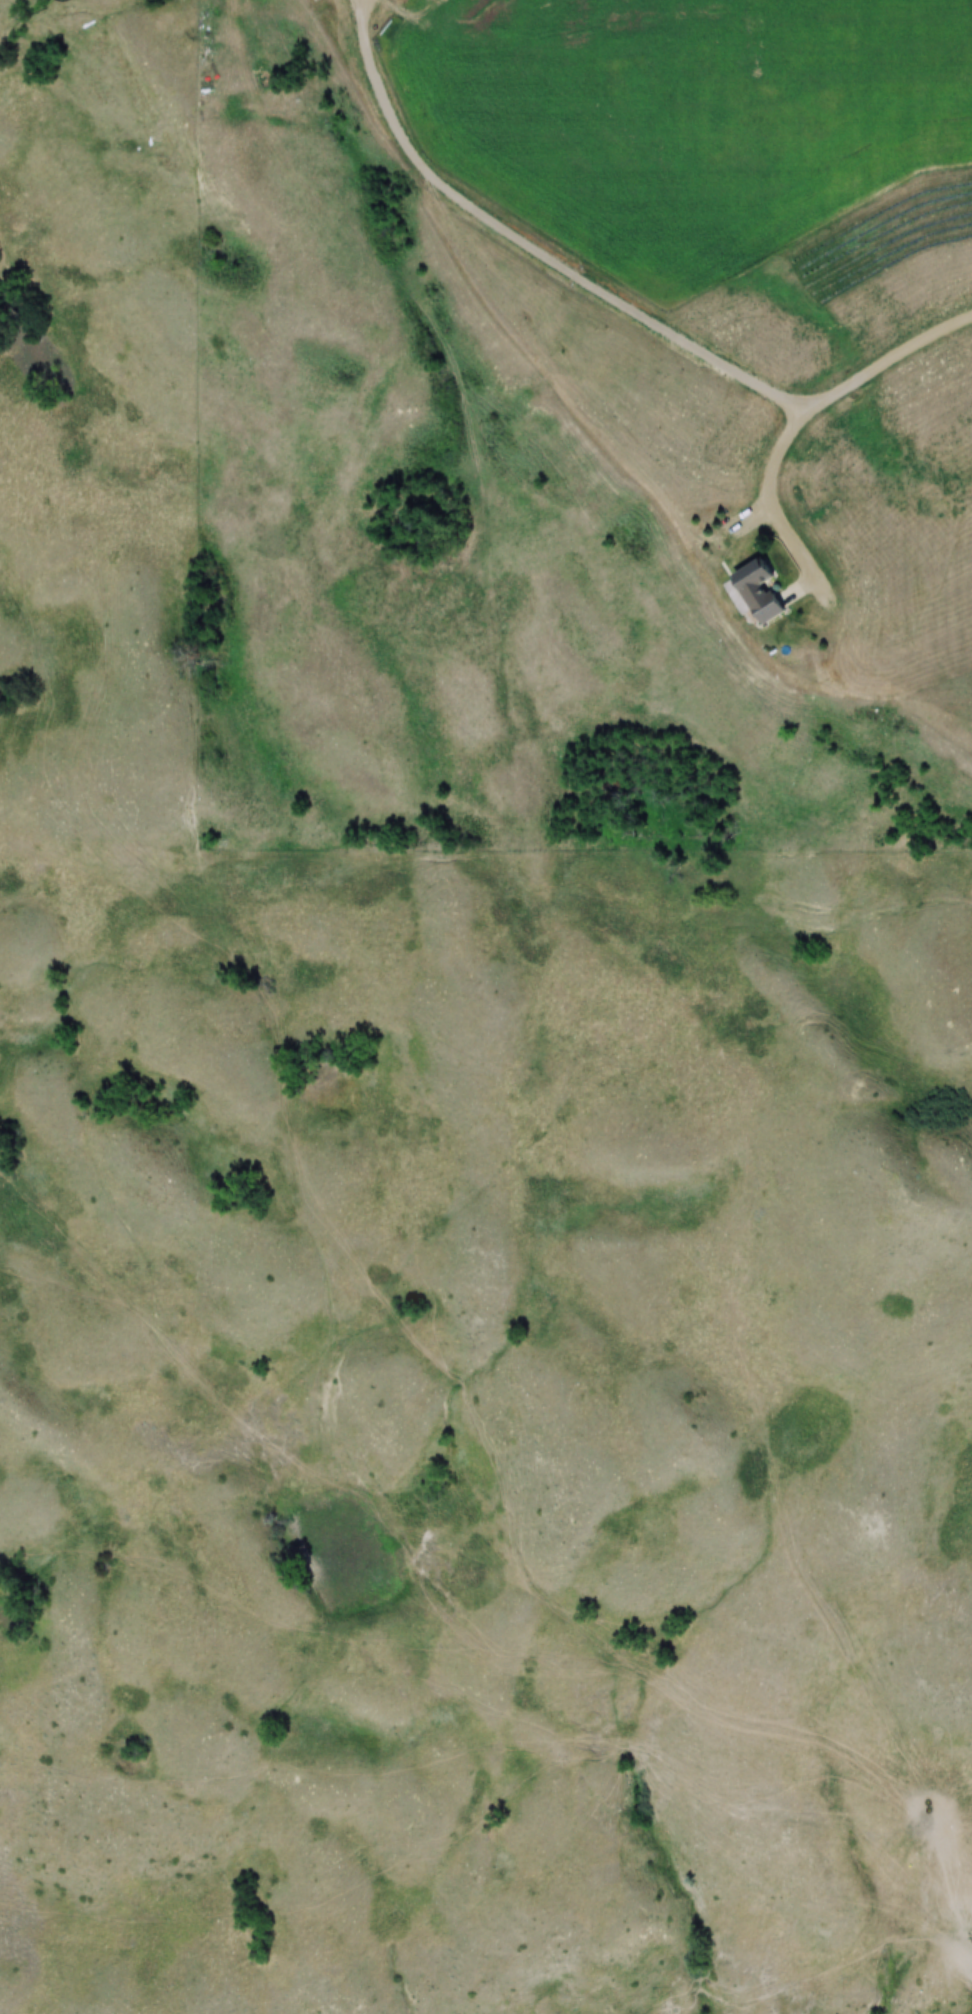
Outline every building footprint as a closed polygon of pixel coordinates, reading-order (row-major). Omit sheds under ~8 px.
[(795,613),(778,582),(785,579),(774,558),(743,574),(770,626),(795,613)]
